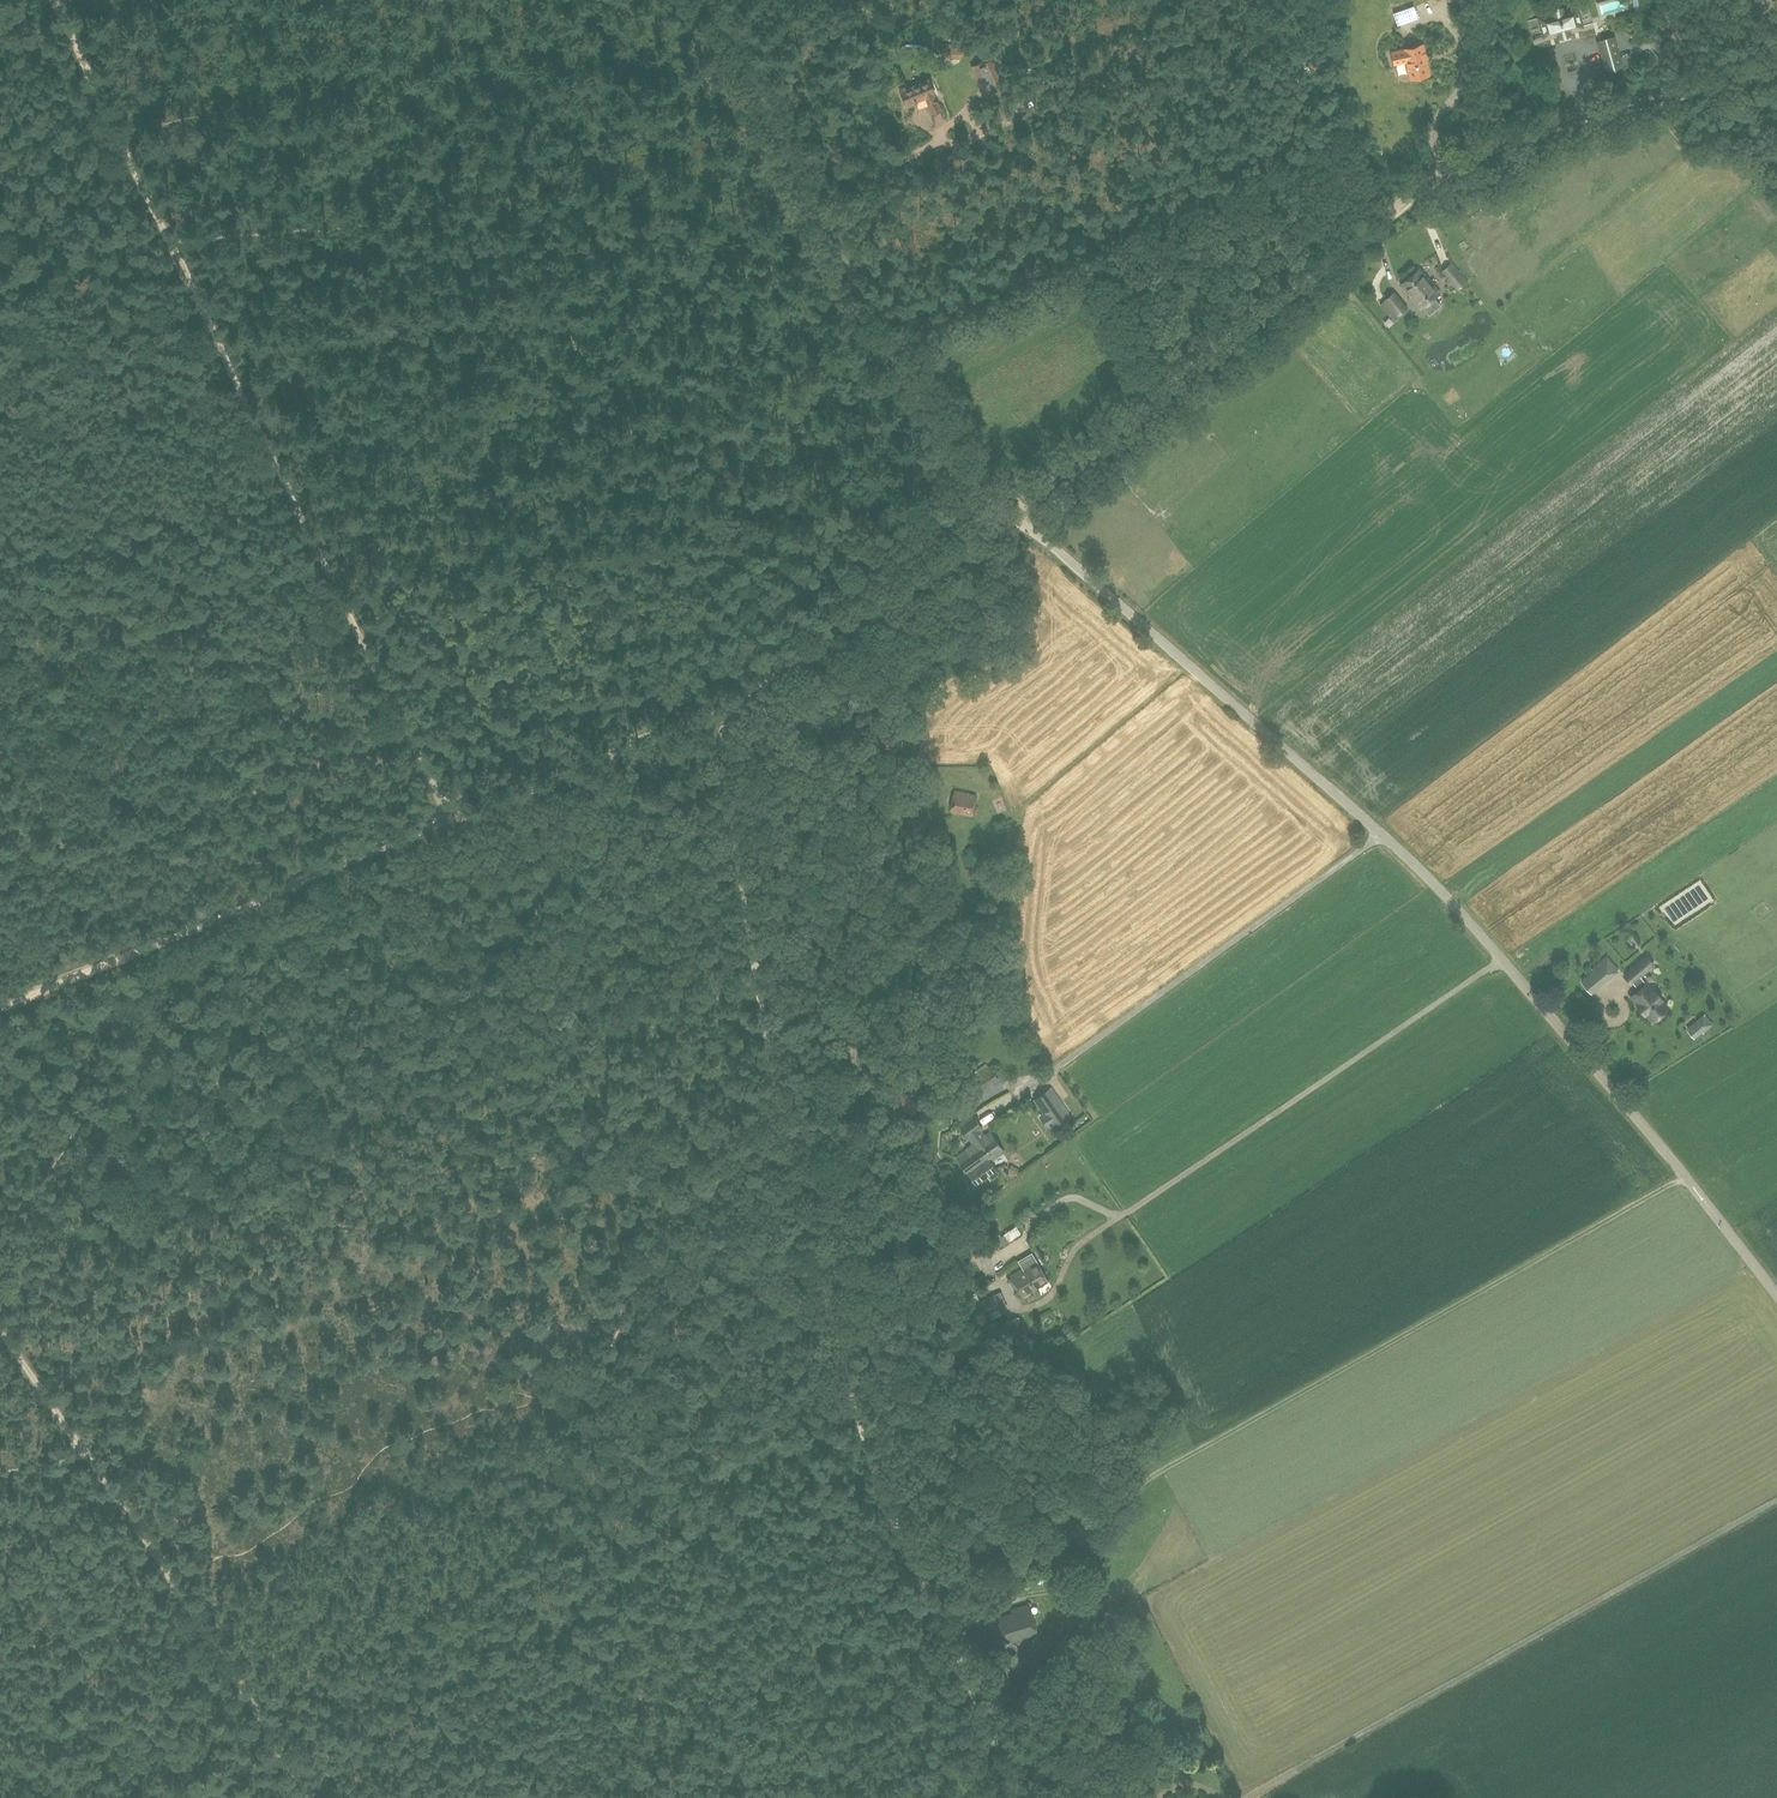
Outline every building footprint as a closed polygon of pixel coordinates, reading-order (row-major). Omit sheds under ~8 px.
[(1607,12),(1610,20),(1629,14),(1626,5),(1607,12)] [(1569,30),(1581,26),(1576,7),(1564,10),(1563,7),(1551,11),(1551,14),(1539,17),(1541,24),(1540,25),(1541,30),(1542,30),(1544,37),(1557,33),(1558,36),(1570,33),(1569,30)] [(1587,13),(1582,18),(1589,24),(1594,19),(1587,13)] [(1613,38),(1598,42),(1606,68),(1621,64),(1613,38)] [(1428,74),(1422,44),(1403,48),(1403,49),(1391,52),(1393,63),(1406,61),(1410,78),(1428,74)] [(953,73),(969,73),(970,60),(954,59),(953,73)] [(996,79),(989,62),(983,65),(982,63),(973,67),(981,85),(986,97),(995,93),(996,96),(1005,92),(1001,82),(998,84),(996,79)] [(930,85),(928,80),(909,88),(908,86),(900,89),(907,105),(917,101),(915,98),(924,95),(931,113),(940,109),(933,92),(935,91),(932,84),(930,85)] [(1776,171),(1769,178),(1776,187),(1776,172),(1776,171)] [(1449,277),(1458,288),(1466,281),(1451,262),(1442,269),(1449,277)] [(1440,304),(1434,297),(1439,293),(1419,268),(1400,284),(1421,308),(1423,307),(1429,314),(1440,304)] [(1397,314),(1406,307),(1394,292),(1385,299),(1397,314)] [(889,749),(902,747),(900,732),(887,734),(888,742),(885,743),(886,748),(889,748),(889,749)] [(972,815),(976,795),(954,790),(950,811),(972,815)] [(1652,1021),(1668,1008),(1660,999),(1661,998),(1655,990),(1654,991),(1647,983),(1646,982),(1645,983),(1639,976),(1654,964),(1647,956),(1624,975),(1631,983),(1633,981),(1639,989),(1631,995),(1638,1004),(1637,1005),(1644,1013),(1645,1012),(1652,1020),(1651,1020),(1652,1021)] [(1607,957),(1598,963),(1609,976),(1617,969),(1607,957)] [(1588,975),(1582,981),(1591,992),(1597,986),(1588,975)] [(1609,1006),(1623,996),(1619,990),(1605,1000),(1609,1006)] [(1614,1007),(1620,1014),(1625,1010),(1620,1003),(1614,1007)] [(1706,1029),(1712,1024),(1704,1015),(1699,1020),(1706,1029)] [(979,1090),(1001,1077),(993,1064),(972,1077),(979,1090)] [(1054,1123),(1055,1124),(1070,1114),(1052,1087),(1046,1091),(1037,1097),(1046,1111),(1039,1115),(1047,1128),(1054,1123)] [(986,1158),(989,1156),(993,1161),(1006,1151),(992,1131),(982,1138),(979,1133),(985,1128),(974,1113),(961,1123),(976,1143),(986,1158)] [(990,1180),(1001,1172),(993,1161),(989,1156),(986,1158),(976,1143),(958,1156),(978,1183),(988,1176),(990,1180)] [(1017,1174),(1020,1169),(1011,1164),(1008,1170),(1017,1174)] [(946,1196),(940,1185),(927,1192),(936,1211),(950,1204),(946,1196)] [(1009,1236),(1016,1230),(1012,1224),(1004,1229),(1009,1236)] [(958,1264),(967,1262),(965,1249),(956,1251),(958,1264)] [(1023,1268),(1036,1288),(1049,1280),(1036,1260),(1031,1252),(1018,1260),(1023,1268)] [(1023,1296),(1036,1288),(1023,1268),(1010,1276),(1023,1296)] [(964,1294),(976,1288),(968,1273),(957,1279),(964,1294)] [(1052,1285),(1041,1292),(1047,1301),(1058,1294),(1052,1285)] [(974,1325),(1000,1314),(997,1308),(1001,1307),(999,1302),(1002,1300),(998,1292),(995,1294),(973,1303),(974,1305),(966,1308),(974,1325)] [(1079,1333),(1069,1340),(1073,1345),(1083,1338),(1079,1333)] [(1011,1593),(1024,1589),(1021,1580),(1008,1584),(1011,1593)] [(1013,1642),(1037,1634),(1028,1604),(1010,1610),(1011,1612),(998,1617),(1006,1641),(1012,1639),(1013,1642)] [(1009,1676),(1024,1672),(1018,1653),(1003,1657),(1009,1676)]
